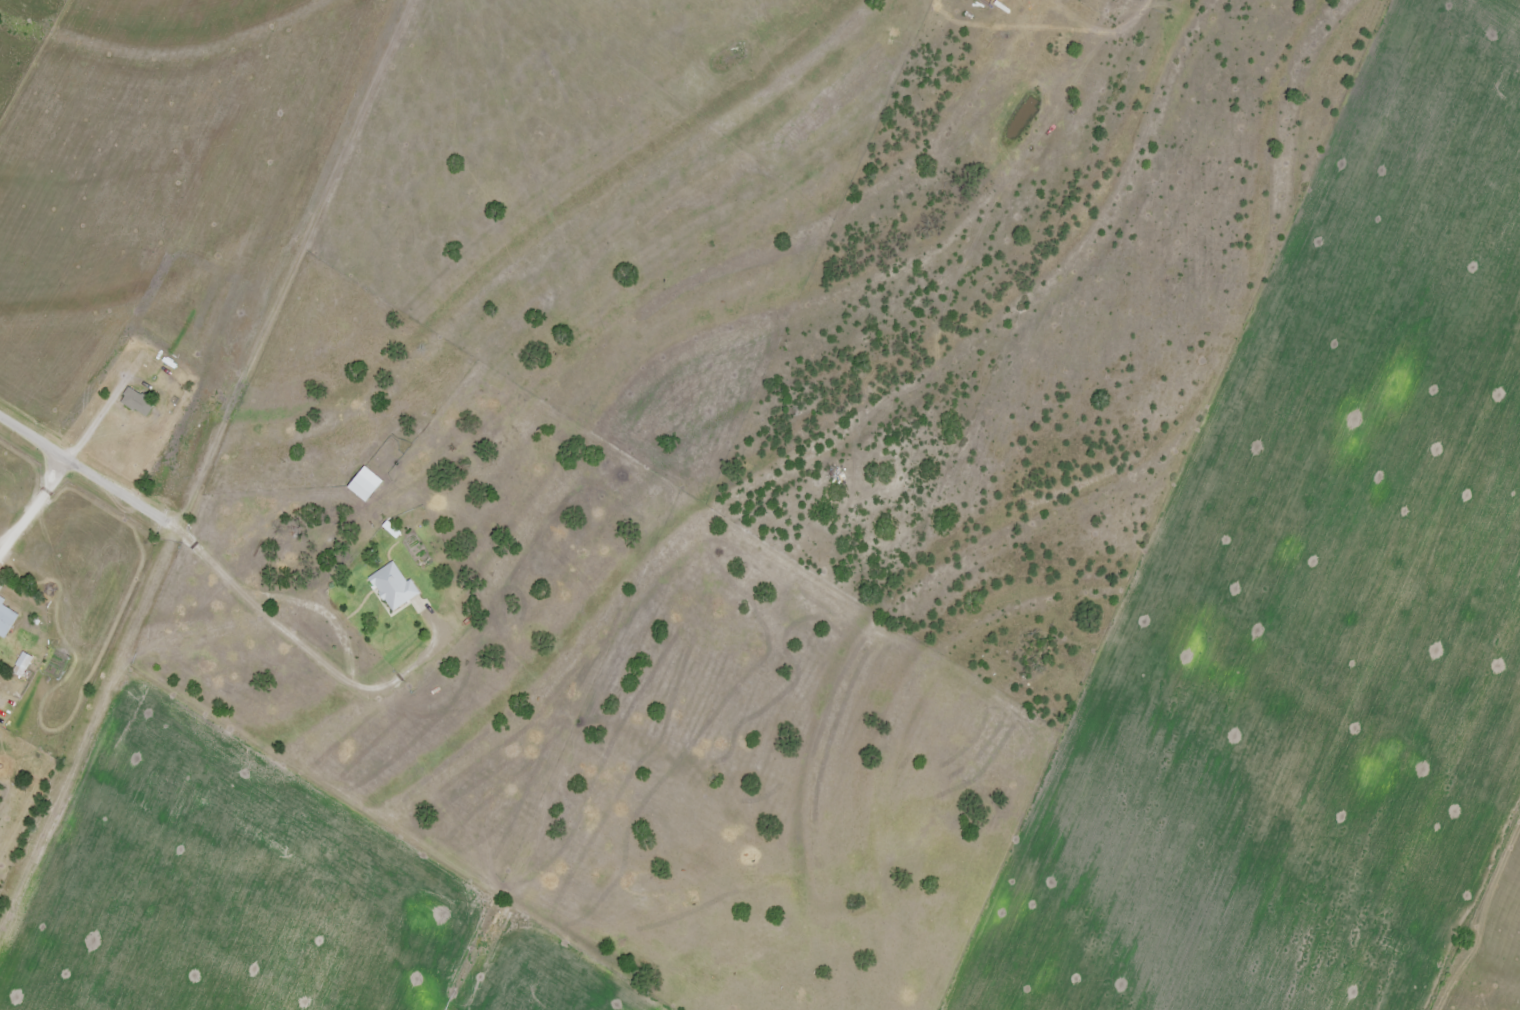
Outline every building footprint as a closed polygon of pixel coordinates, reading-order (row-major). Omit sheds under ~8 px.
[(118,400),(145,419),(154,406),(128,387),(118,400)] [(20,616),(3,605),(6,601),(0,597),(0,637),(4,640),(20,616)]
